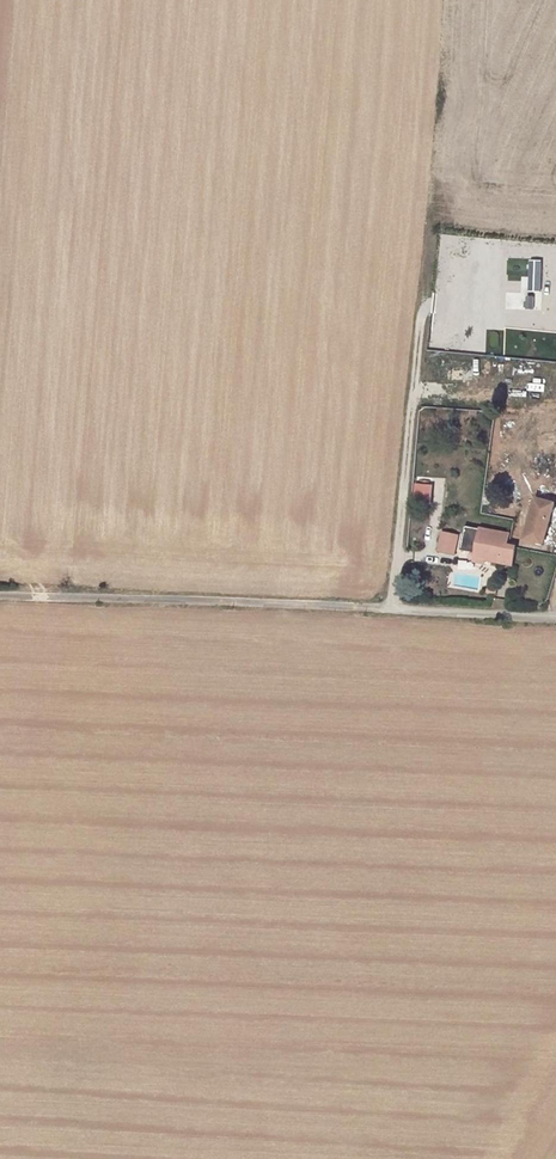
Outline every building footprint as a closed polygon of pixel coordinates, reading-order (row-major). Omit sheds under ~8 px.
[(538,498),(527,539),(547,545),(550,532),(544,530),(552,502),(538,498)] [(478,560),(502,564),(515,566),(519,547),(508,545),(510,536),(468,529),(465,544),(480,547),(478,560)] [(437,549),(452,552),(455,535),(441,532),(437,549)]
